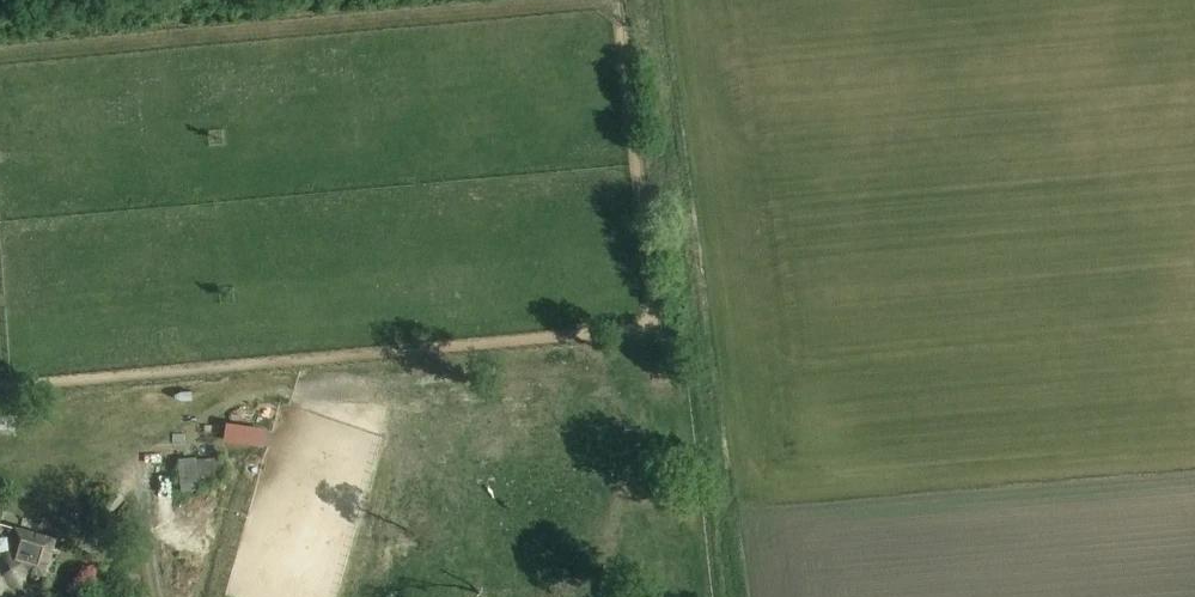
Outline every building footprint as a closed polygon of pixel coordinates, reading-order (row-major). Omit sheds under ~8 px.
[(1,579),(21,585),(26,568),(43,573),(47,558),(48,558),(52,545),(53,546),(55,538),(14,526),(7,553),(1,551),(0,556),(0,584),(1,579)]
